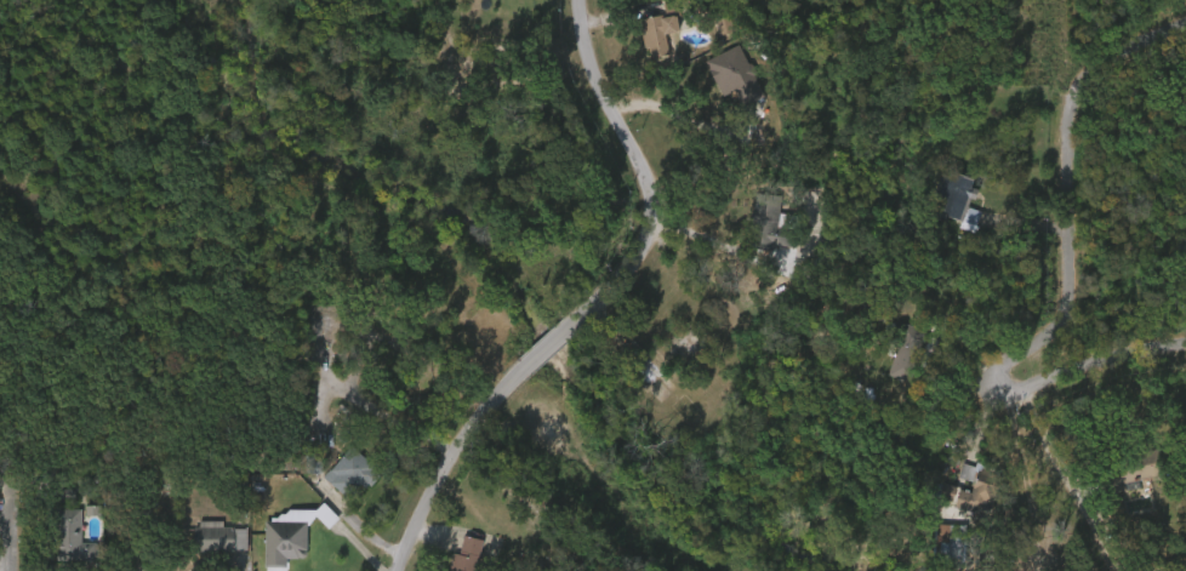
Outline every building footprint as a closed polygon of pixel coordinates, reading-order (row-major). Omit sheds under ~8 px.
[(678,28),(665,32),(669,52),(650,57),(642,17),(674,11),(678,28)] [(625,32),(633,69),(652,65),(648,46),(662,43),(658,25),(625,32)] [(689,71),(704,108),(718,102),(724,118),(745,109),(723,57),(689,71)] [(976,177),(967,206),(981,211),(975,229),(960,225),(963,218),(936,210),(950,169),(976,177)] [(917,201),(928,205),(920,224),(945,233),(960,193),(925,180),(917,201)] [(791,245),(747,236),(755,189),(782,194),(776,227),(793,230),(791,245)] [(738,261),(756,262),(756,257),(774,258),(774,240),(759,240),(759,220),(739,219),(738,261)] [(943,239),(957,244),(964,224),(950,219),(943,239)] [(888,392),(900,361),(882,354),(871,386),(888,392)] [(327,472),(355,444),(383,472),(355,499),(327,472)] [(1163,445),(1168,473),(1116,483),(1111,453),(1163,445)] [(331,509),(344,493),(352,500),(363,486),(331,460),(307,489),(331,509)] [(1000,467),(996,501),(970,497),(973,479),(960,476),(963,462),(1000,467)] [(953,502),(925,495),(921,513),(963,523),(964,518),(973,520),(980,490),(949,483),(948,486),(943,485),(942,489),(956,492),(953,502)] [(84,541),(97,541),(97,558),(58,558),(58,507),(84,507),(84,541)] [(268,518),(309,518),(309,556),(289,556),(289,565),(268,565),(268,518)] [(40,521),(40,570),(78,570),(79,570),(78,554),(64,554),(64,520),(40,521)] [(250,549),(199,549),(199,526),(250,526),(250,549)] [(231,562),(230,539),(207,540),(206,532),(178,532),(178,563),(231,562)] [(291,534),(248,533),(248,570),(270,570),(270,569),(290,570),(291,534)] [(481,536),(480,570),(453,570),(454,552),(463,552),(463,536),(481,536)] [(433,570),(461,570),(466,551),(447,546),(442,565),(435,563),(433,570)]
